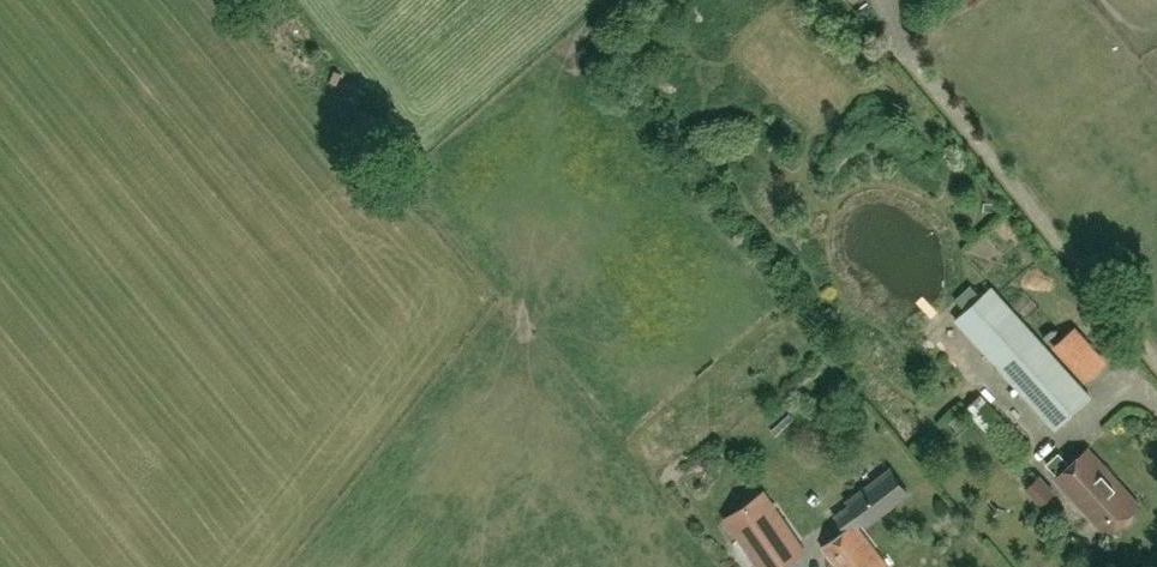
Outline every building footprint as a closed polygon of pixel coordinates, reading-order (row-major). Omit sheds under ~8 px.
[(1091,396),(993,285),(956,318),(1055,428),(1091,396)] [(1085,380),(1101,366),(1071,332),(1054,346),(1085,380)] [(1030,449),(981,395),(965,409),(1015,463),(1030,449)] [(1140,504),(1119,480),(1090,447),(1071,464),(1060,452),(1048,463),(1058,474),(1056,477),(1106,534),(1140,504)] [(885,566),(889,564),(857,523),(878,507),(880,509),(905,489),(888,469),(863,488),(865,491),(835,516),(845,528),(822,547),(838,566),(885,566)] [(1025,488),(1040,504),(1055,491),(1039,475),(1025,488)] [(803,550),(764,493),(728,517),(762,566),(778,566),(803,550)]
